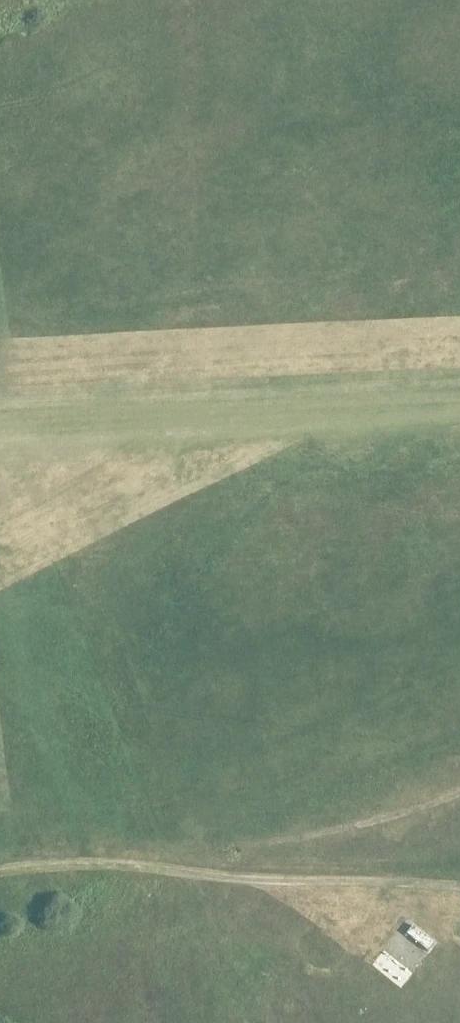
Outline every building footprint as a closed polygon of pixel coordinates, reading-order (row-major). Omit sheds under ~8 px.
[(413,923),(405,933),(427,952),(436,942),(413,923)]
